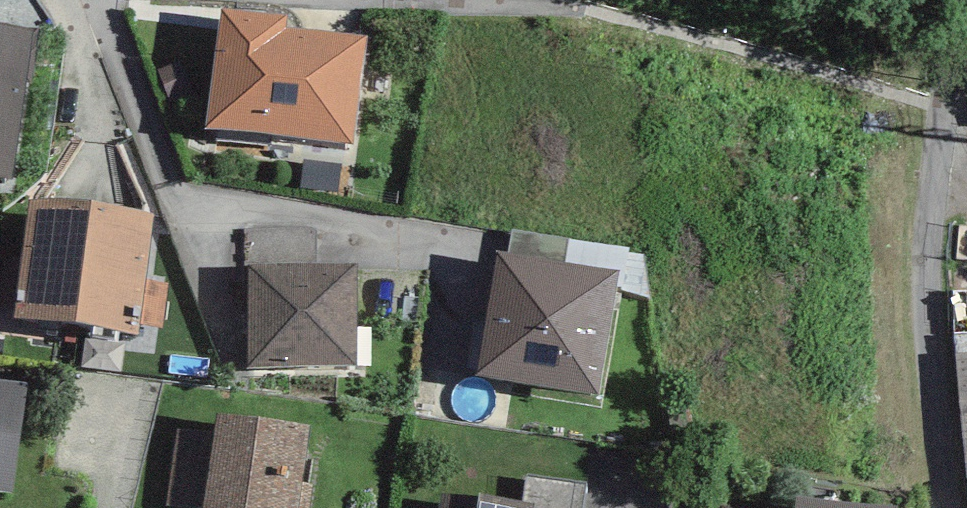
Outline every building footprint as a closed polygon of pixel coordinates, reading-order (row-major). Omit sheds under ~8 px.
[(286,15),(221,7),(205,127),(355,143),(367,37),(284,28),(286,15)] [(0,24),(0,178),(13,180),(35,29),(0,24)] [(14,316),(76,324),(92,205),(30,197),(14,316)] [(155,213),(92,205),(76,324),(139,333),(155,213)] [(512,228),(508,252),(566,262),(570,238),(512,228)] [(316,229),(243,229),(244,266),(247,266),(316,265),(316,229)] [(508,252),(498,250),(476,376),(600,397),(622,272),(566,262),(508,252)] [(316,265),(247,266),(248,367),(357,366),(356,264),(316,265)] [(0,379),(0,492),(13,493),(28,383),(0,379)] [(216,412),(213,431),(205,507),(309,507),(313,483),(303,482),(311,424),(216,412)] [(213,431),(176,427),(167,504),(198,507),(205,507),(213,431)] [(527,476),(523,504),(535,505),(535,507),(583,507),(586,484),(527,476)] [(441,492),(438,507),(535,507),(535,505),(523,504),(441,492)] [(797,495),(795,507),(894,507),(797,495)]
